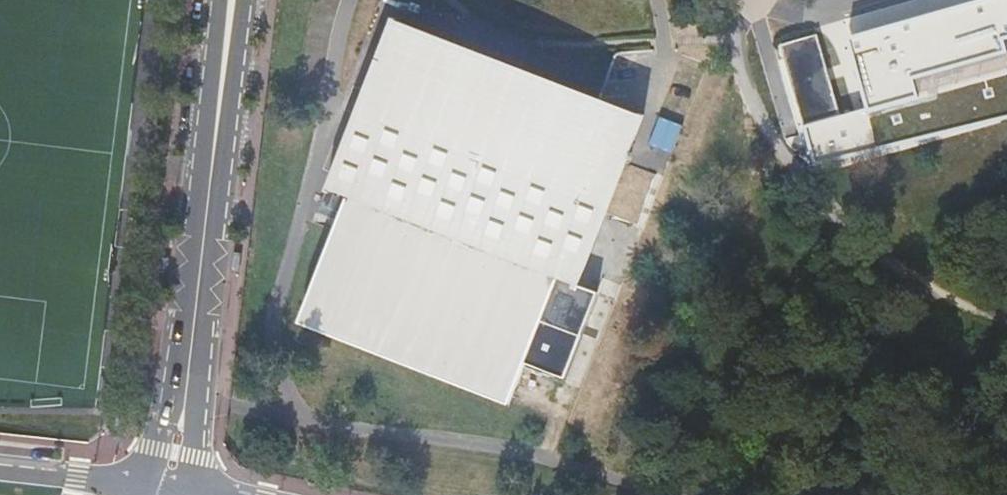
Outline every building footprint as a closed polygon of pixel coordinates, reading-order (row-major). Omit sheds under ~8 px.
[(848,37),(865,107),(843,113),(806,124),(818,167),(1006,114),(1006,0),(974,0),(848,37)] [(590,290),(655,118),(404,20),(334,195),(339,198),(341,195),(357,199),(309,327),(520,409),(537,370),(573,383),(605,295),(590,290)] [(819,32),(782,43),(806,124),(843,113),(819,32)]
